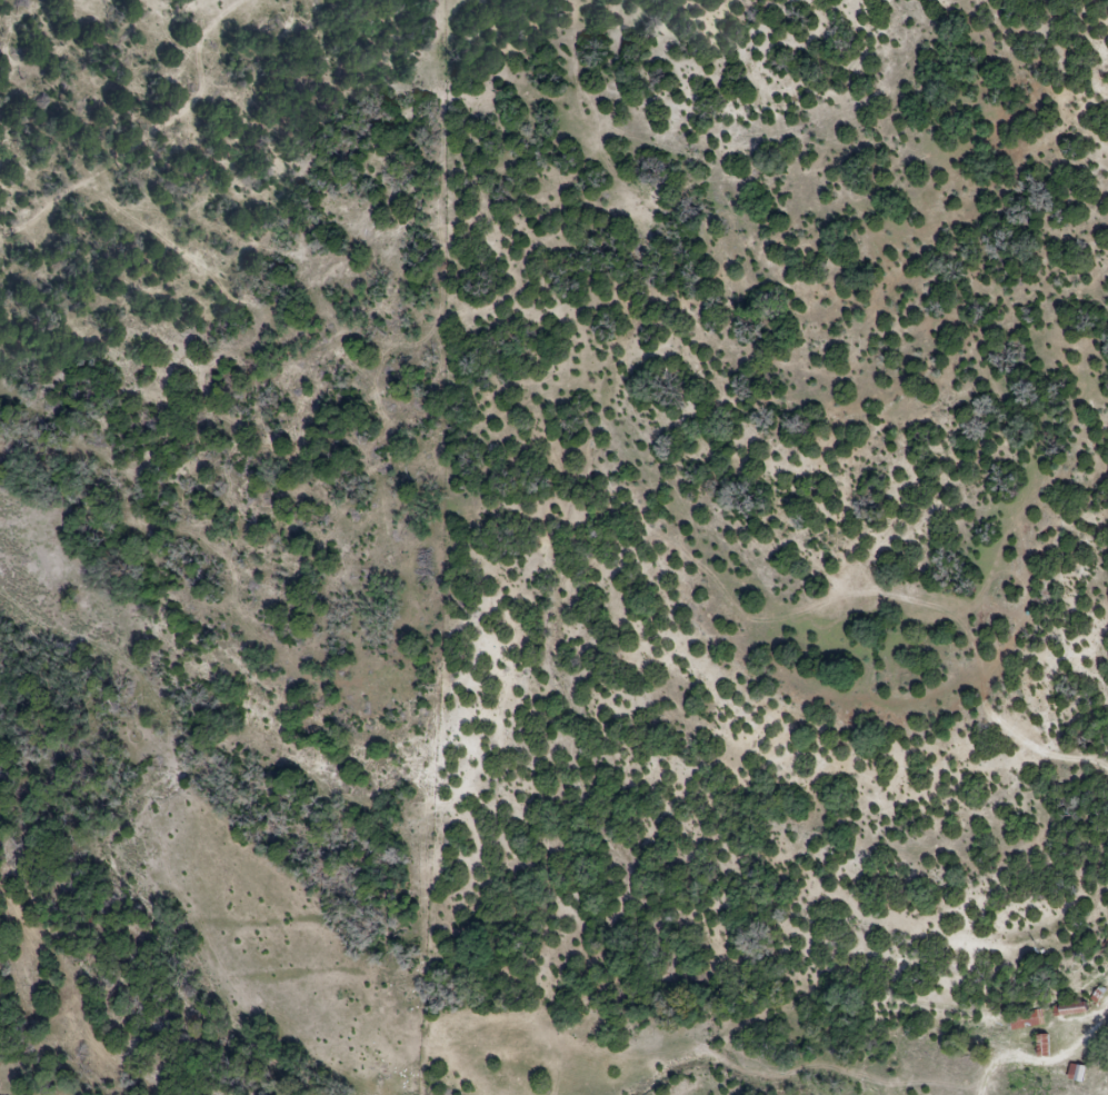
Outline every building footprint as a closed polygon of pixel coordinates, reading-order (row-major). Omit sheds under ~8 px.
[(1059,1015),(1085,1012),(1083,1001),(1057,1004),(1059,1015)] [(1043,1024),(1041,1009),(1005,1016),(1008,1031),(1043,1024)] [(1070,1080),(1082,1080),(1082,1065),(1070,1065),(1070,1080)]
